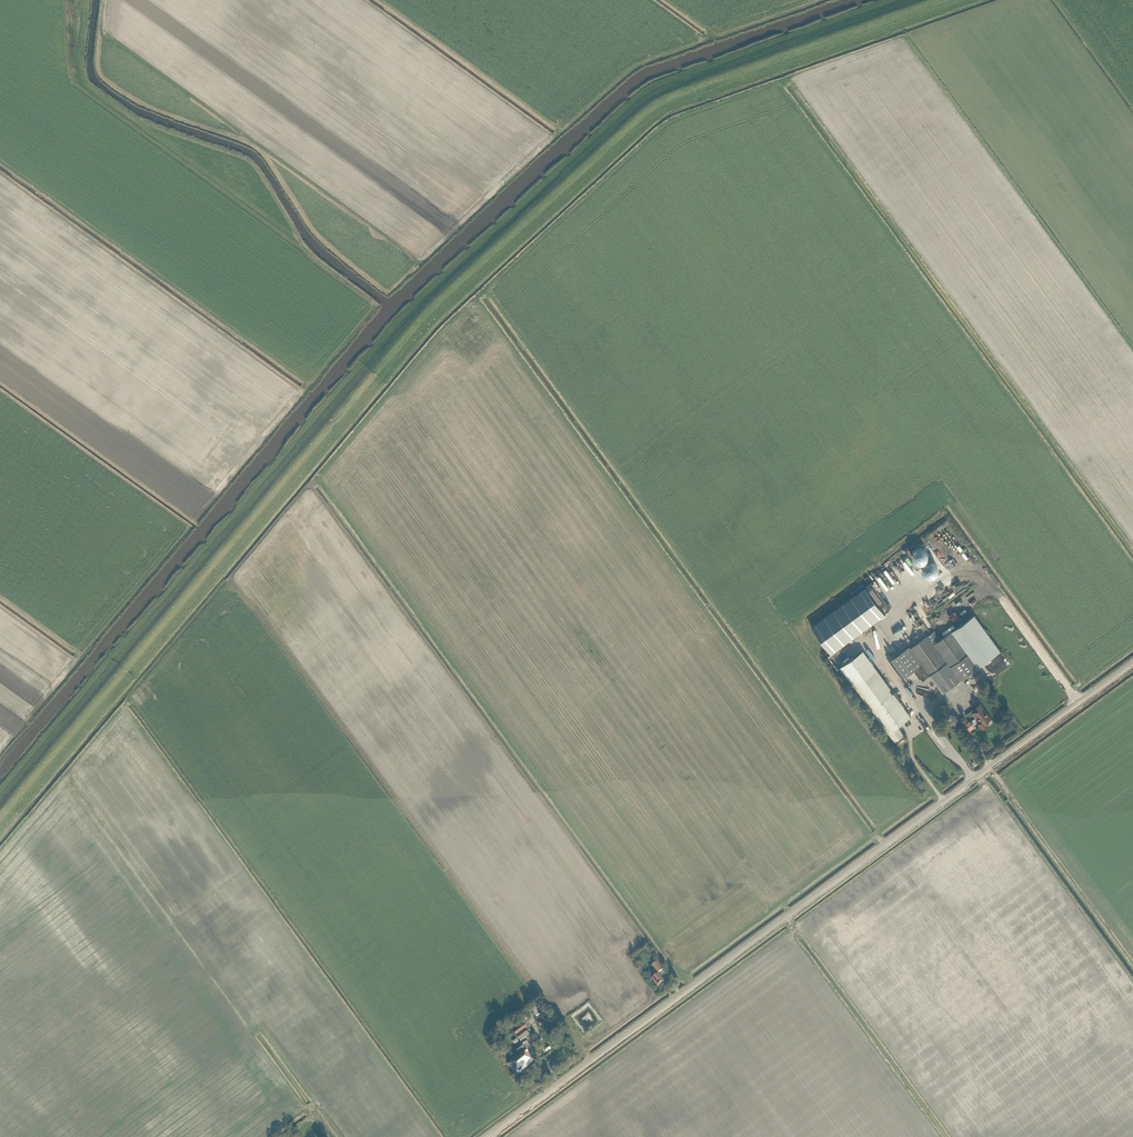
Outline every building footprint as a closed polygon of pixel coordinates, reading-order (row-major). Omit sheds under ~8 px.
[(831,653),(885,614),(865,587),(812,626),(831,653)] [(931,633),(910,648),(922,664),(943,693),(972,672),(973,673),(978,670),(977,668),(1001,650),(974,615),(951,631),(940,640),(934,644),(933,643),(937,641),(931,633)] [(863,650),(841,667),(895,742),(904,735),(898,726),(911,716),(863,650)] [(977,710),(972,714),(975,718),(977,717),(981,722),(979,724),(982,729),(988,724),(986,722),(992,718),(981,703),(975,708),(977,710)] [(652,965),(658,974),(663,970),(657,961),(652,965)] [(655,971),(652,973),(655,977),(652,979),(657,986),(663,982),(655,971)] [(522,1025),(513,1032),(520,1041),(529,1035),(522,1025)] [(519,1053),(507,1064),(517,1075),(530,1064),(534,1069),(538,1066),(534,1061),(535,1060),(525,1048),(524,1049),(521,1045),(516,1050),(519,1053)]
